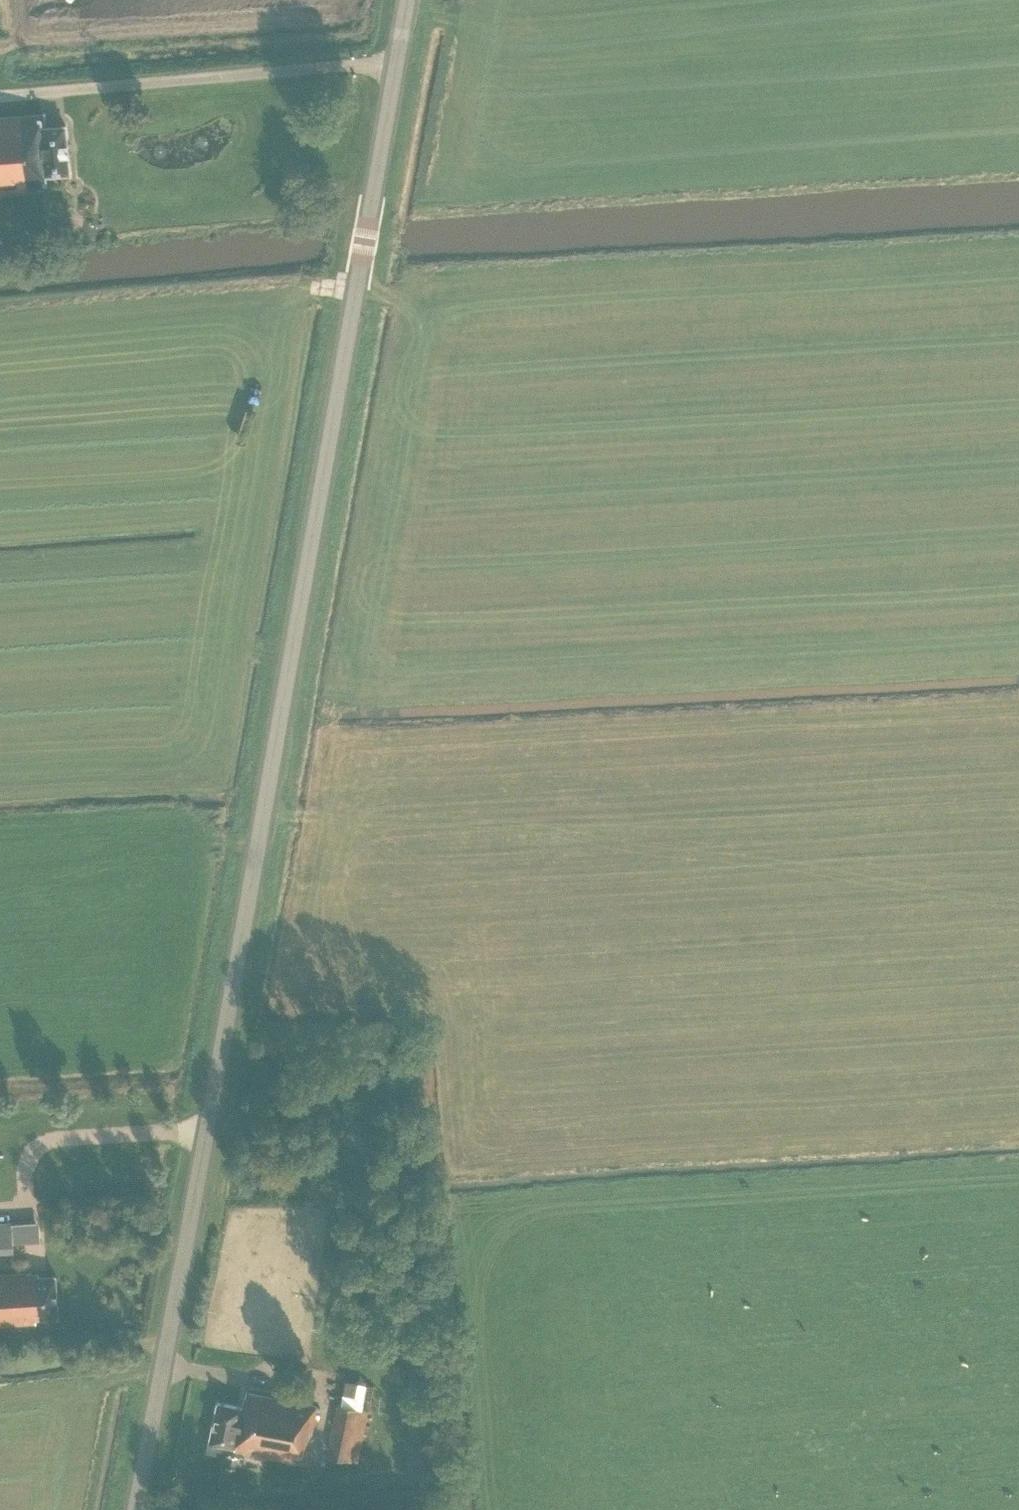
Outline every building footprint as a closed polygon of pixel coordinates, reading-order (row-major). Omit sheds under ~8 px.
[(41,113),(0,117),(0,190),(47,186),(46,173),(70,172),(66,124),(42,126),(41,113)] [(12,1251),(12,1220),(0,1220),(0,1251),(12,1251)] [(29,1271),(0,1273),(0,1323),(36,1321),(36,1317),(58,1316),(56,1274),(39,1275),(39,1272),(29,1273),(29,1271)] [(308,1451),(317,1405),(247,1391),(243,1406),(218,1401),(210,1440),(235,1445),(235,1447),(305,1462),(307,1456),(311,1457),(312,1452),(308,1451)] [(369,1409),(358,1407),(338,1403),(328,1454),(358,1461),(369,1409)] [(235,1466),(237,1456),(229,1454),(227,1465),(235,1466)]
